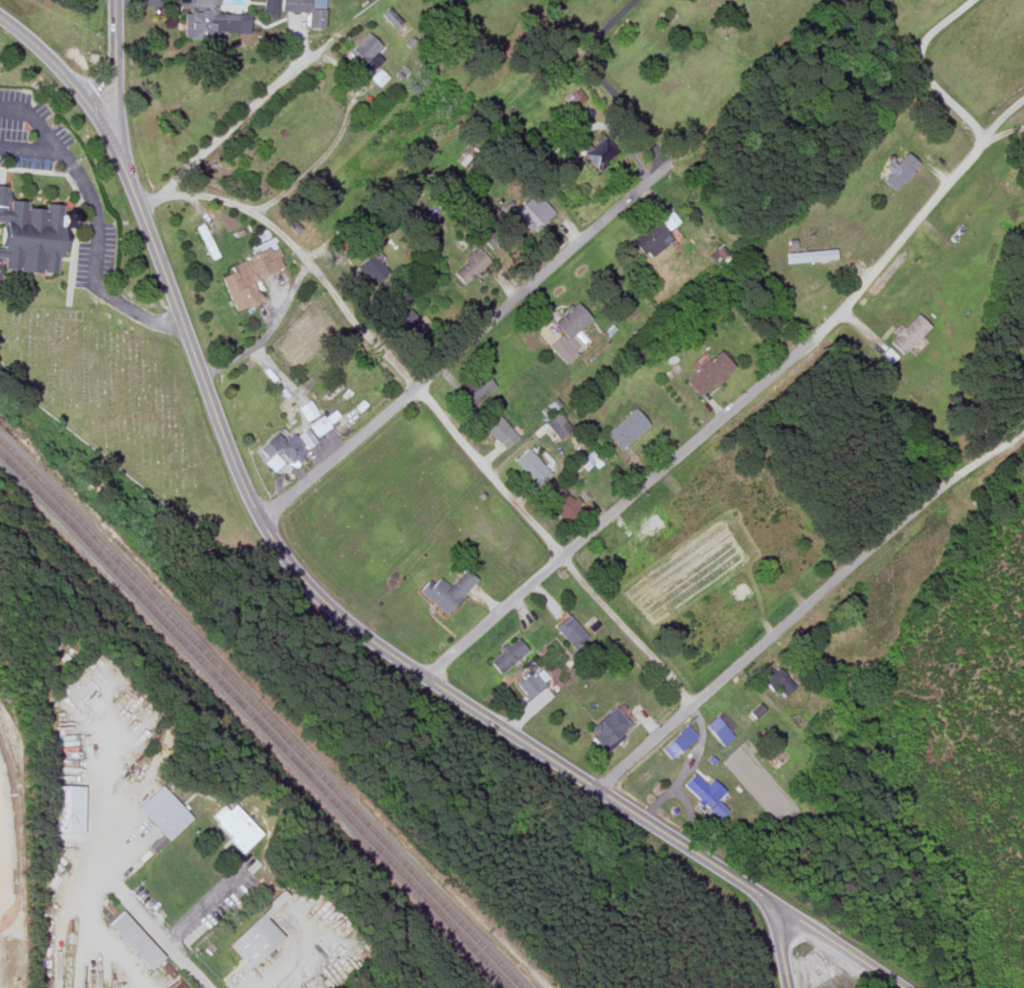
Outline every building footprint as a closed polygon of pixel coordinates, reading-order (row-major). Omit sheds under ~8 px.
[(236,37),(236,13),(217,13),(217,0),(192,0),(192,11),(181,11),(181,37),(236,37)] [(261,13),(274,14),(275,0),(262,0),(261,13)] [(314,8),(315,0),(279,0),(278,11),(305,12),(304,27),(321,28),(322,8),(314,8)] [(395,28),(403,21),(389,6),(382,13),(395,28)] [(379,46),(365,32),(342,54),(364,76),(380,60),(372,52),(379,46)] [(597,171),(617,152),(600,133),(579,151),(597,171)] [(892,191),(918,165),(905,153),(880,179),(892,191)] [(5,258),(5,270),(61,274),(64,240),(60,239),(63,205),(45,204),(45,208),(29,207),(29,201),(6,199),(7,187),(0,186),(0,258),(5,258)] [(514,217),(540,230),(552,208),(526,194),(514,217)] [(672,240),(665,231),(676,223),(668,212),(630,241),(645,260),(672,240)] [(719,266),(730,254),(721,244),(709,256),(719,266)] [(379,260),(383,256),(375,247),(357,264),(375,284),(390,271),(379,260)] [(282,268),(275,248),(216,270),(232,311),(259,300),(251,280),(282,268)] [(449,270),(461,286),(489,263),(477,248),(449,270)] [(834,260),(833,250),(785,254),(785,264),(834,260)] [(564,339),(589,320),(574,302),(550,321),(560,334),(548,344),(563,363),(576,353),(564,339)] [(888,341),(901,354),(928,327),(915,314),(888,341)] [(425,322),(408,315),(403,327),(419,334),(425,322)] [(683,381),(698,397),(731,366),(716,350),(683,381)] [(467,408),(493,387),(480,370),(454,392),(467,408)] [(318,414),(310,400),(299,407),(307,421),(318,414)] [(604,433),(619,450),(647,424),(632,407),(604,433)] [(516,437),(496,414),(482,426),(502,449),(516,437)] [(568,429),(559,415),(548,422),(556,436),(568,429)] [(316,435),(331,429),(325,416),(310,423),(316,435)] [(314,439),(305,428),(295,436),(292,432),(282,441),(274,433),(255,450),(275,473),(314,439)] [(512,460),(534,485),(548,473),(526,448),(512,460)] [(601,461),(593,450),(579,460),(587,471),(601,461)] [(580,508),(560,486),(545,500),(564,521),(580,508)] [(647,537),(663,523),(652,512),(637,526),(647,537)] [(417,592),(442,615),(474,580),(463,569),(447,587),(433,575),(417,592)] [(586,636),(565,614),(552,627),(573,649),(586,636)] [(486,661),(497,675),(526,651),(515,637),(486,661)] [(794,686),(772,664),(760,676),(781,698),(794,686)] [(528,699),(543,683),(530,671),(515,687),(528,699)] [(585,726),(600,753),(622,740),(618,733),(627,728),(615,708),(585,726)] [(717,714),(704,726),(722,746),(735,734),(717,714)] [(695,736),(685,726),(660,749),(670,760),(695,736)] [(726,794),(711,779),(704,785),(693,774),(681,785),(717,821),(727,811),(718,802),(726,794)] [(134,810),(166,842),(190,818),(158,786),(134,810)] [(221,806),(208,818),(241,853),(261,835),(232,804),(226,811),(221,806)] [(161,959),(120,910),(104,924),(146,972),(161,959)] [(267,925),(262,930),(252,920),(227,946),(250,968),(279,937),(267,925)]
